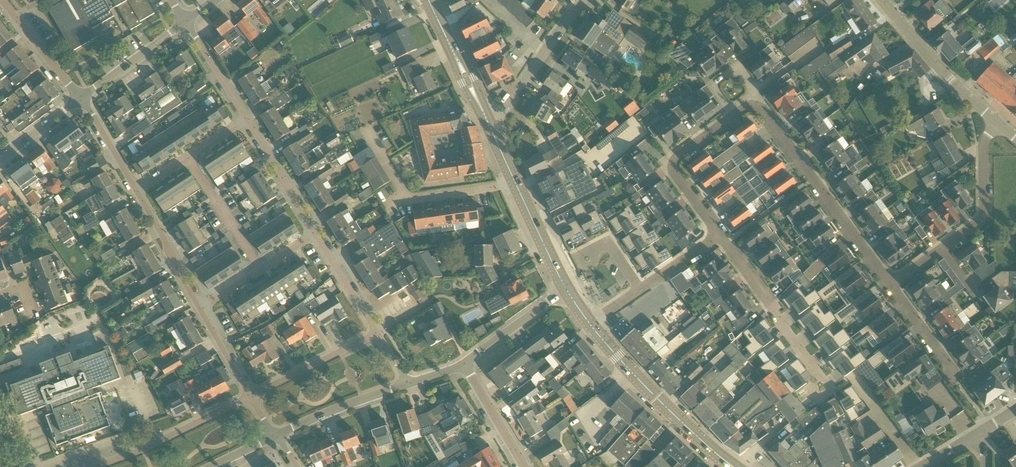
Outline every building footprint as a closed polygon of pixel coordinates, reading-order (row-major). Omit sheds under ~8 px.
[(114,16),(111,10),(105,0),(50,0),(54,7),(49,10),(73,51),(97,37),(92,29),(114,16)] [(126,21),(131,30),(142,24),(140,22),(155,13),(147,0),(113,0),(117,6),(116,6),(117,7),(126,21)] [(239,4),(247,16),(254,10),(265,25),(270,22),(259,7),(259,6),(254,0),(242,0),(240,1),(240,3),(239,4)] [(272,3),(277,0),(260,0),(265,7),(270,13),(276,9),(272,3)] [(381,14),(376,16),(380,25),(402,15),(398,7),(396,8),(392,0),(384,0),(380,2),(380,0),(363,0),(368,11),(378,6),(381,14)] [(447,2),(453,14),(473,4),(473,5),(479,2),(479,1),(480,0),(447,0),(447,2)] [(504,6),(509,11),(517,1),(516,0),(510,0),(504,6)] [(526,10),(534,16),(536,12),(544,18),(553,6),(547,1),(548,0),(525,0),(521,5),(526,10)] [(629,12),(634,4),(638,6),(642,0),(621,0),(617,4),(629,12)] [(786,15),(791,10),(793,12),(805,2),(803,0),(785,0),(783,1),(784,2),(779,6),(786,15)] [(877,24),(862,0),(848,0),(842,4),(861,34),(877,24)] [(948,15),(938,4),(935,5),(931,0),(919,10),(923,15),(919,19),(930,30),(948,15)] [(522,6),(517,1),(509,11),(513,15),(522,6)] [(522,6),(513,15),(518,19),(527,10),(522,6)] [(527,10),(518,19),(523,24),(531,14),(527,10)] [(588,20),(575,37),(590,48),(589,50),(600,58),(613,39),(619,43),(624,36),(637,45),(644,34),(634,27),(614,10),(605,22),(599,18),(594,24),(588,20)] [(482,60),(484,65),(485,67),(504,58),(500,51),(501,50),(494,37),(492,38),(488,29),(490,28),(483,14),(471,21),(470,19),(465,22),(466,23),(460,26),(467,39),(468,38),(473,48),(471,48),(478,62),(482,60)] [(531,14),(523,24),(527,28),(536,19),(531,14)] [(746,21),(741,14),(735,18),(741,25),(746,21)] [(233,39),(234,38),(239,34),(233,27),(234,27),(225,15),(213,24),(221,34),(210,43),(219,55),(231,47),(223,37),(228,32),(233,39)] [(258,36),(245,18),(237,24),(251,42),(258,36)] [(746,32),(758,25),(755,20),(743,28),(746,32)] [(291,25),(285,30),(290,37),(297,33),(291,25)] [(398,25),(385,31),(393,48),(413,38),(408,28),(398,33),(395,27),(398,25)] [(1003,32),(1009,39),(1015,33),(1015,31),(1011,25),(1003,32)] [(4,26),(0,29),(0,47),(2,46),(2,47),(13,38),(4,26)] [(805,30),(812,40),(817,36),(811,26),(805,30)] [(716,36),(723,47),(728,43),(737,55),(739,53),(740,55),(746,51),(745,49),(747,48),(734,30),(729,34),(725,29),(716,36)] [(807,43),(812,40),(805,30),(800,33),(807,43)] [(103,47),(117,38),(112,31),(98,39),(103,47)] [(977,50),(982,47),(981,46),(981,43),(979,40),(976,40),(973,37),(961,47),(948,32),(932,45),(939,54),(941,52),(950,62),(964,50),(963,50),(965,49),(966,49),(965,52),(967,55),(970,55),(971,56),(977,50)] [(800,33),(795,37),(803,47),(807,43),(800,33)] [(350,34),(338,40),(341,48),(354,42),(350,34)] [(828,65),(822,69),(819,72),(826,82),(848,67),(849,68),(864,58),(867,62),(874,64),(876,62),(877,63),(888,55),(874,34),(855,48),(854,47),(833,62),(828,65)] [(284,35),(278,40),(282,45),(288,40),(284,35)] [(704,51),(716,69),(717,69),(727,62),(718,50),(723,47),(716,36),(711,40),(713,43),(703,51),(704,51)] [(798,50),(803,47),(795,37),(791,41),(798,50)] [(833,62),(854,47),(847,37),(834,46),(832,44),(824,49),(826,52),(833,62)] [(414,59),(414,58),(411,59),(408,53),(418,49),(413,38),(393,48),(402,65),(414,59)] [(798,50),(791,41),(786,44),(793,54),(798,50)] [(716,69),(704,51),(698,56),(694,53),(692,53),(681,44),(668,56),(678,64),(684,57),(686,59),(690,55),(694,58),(707,76),(716,69)] [(788,57),(793,54),(786,44),(780,48),(788,57)] [(1,63),(4,66),(12,60),(17,66),(28,57),(19,45),(8,54),(8,55),(0,61),(0,62),(1,63)] [(250,59),(258,54),(254,47),(246,51),(250,59)] [(586,75),(587,73),(595,78),(593,81),(602,86),(609,76),(578,54),(577,55),(569,49),(565,55),(563,55),(562,57),(562,59),(561,60),(575,70),(576,69),(586,75)] [(891,76),(900,72),(900,73),(912,67),(920,78),(930,70),(914,50),(885,65),(891,76)] [(179,61),(167,69),(173,78),(171,79),(176,85),(184,80),(180,73),(185,70),(185,71),(196,64),(187,51),(176,58),(179,61)] [(756,64),(750,68),(758,78),(770,70),(773,75),(784,67),(773,52),(762,60),(761,59),(755,63),(756,64)] [(826,52),(821,56),(828,65),(833,62),(826,52)] [(821,56),(815,59),(822,69),(828,65),(821,56)] [(28,57),(17,66),(0,79),(0,88),(1,89),(4,86),(9,92),(38,69),(28,57)] [(491,85),(512,75),(504,58),(485,67),(479,70),(486,84),(486,85),(487,85),(488,87),(489,86),(490,86),(491,85)] [(822,69),(815,59),(810,63),(817,73),(819,72),(822,69)] [(421,94),(436,87),(429,73),(424,75),(417,61),(402,69),(410,86),(416,83),(421,94)] [(994,97),(1011,78),(993,62),(987,69),(976,82),(994,97)] [(817,73),(810,63),(805,67),(812,77),(815,74),(817,73)] [(262,71),(258,65),(251,70),(252,72),(239,81),(247,93),(261,84),(255,75),(262,71)] [(812,77),(805,67),(800,71),(807,80),(809,78),(812,77)] [(182,103),(170,85),(166,88),(156,73),(146,80),(148,83),(136,91),(143,103),(139,105),(147,117),(152,124),(182,103)] [(555,107),(562,97),(564,98),(572,87),(553,73),(545,84),(552,90),(547,96),(555,107)] [(781,86),(791,78),(788,73),(777,81),(781,86)] [(812,77),(809,78),(813,83),(819,78),(815,74),(812,77)] [(994,97),(1009,110),(1008,110),(1015,117),(1015,82),(1011,78),(994,97)] [(202,80),(194,86),(198,91),(206,85),(202,80)] [(30,81),(0,104),(0,117),(0,118),(10,131),(16,127),(20,133),(52,110),(48,104),(59,95),(48,81),(37,89),(30,81)] [(266,81),(261,84),(247,93),(255,106),(268,97),(271,102),(286,93),(282,87),(278,89),(277,87),(272,90),(266,81)] [(714,95),(706,85),(697,92),(700,97),(695,101),(708,118),(718,111),(709,99),(714,95)] [(797,96),(797,95),(790,85),(771,99),(778,109),(779,109),(797,96)] [(801,114),(806,111),(811,107),(801,92),(797,95),(797,96),(779,109),(786,118),(798,109),(801,114)] [(286,93),(271,102),(274,107),(261,116),(269,128),(282,120),(276,111),(287,104),(291,101),(286,93)] [(134,109),(125,95),(115,102),(117,106),(105,114),(120,136),(127,132),(118,118),(123,115),(124,116),(134,109)] [(546,95),(540,99),(541,101),(538,103),(536,102),(530,114),(543,121),(547,112),(551,115),(557,111),(546,95)] [(708,118),(695,101),(692,96),(677,107),(685,117),(690,113),(698,125),(708,118)] [(204,101),(200,104),(214,127),(224,120),(218,110),(213,104),(208,107),(204,101)] [(816,103),(811,107),(806,111),(810,116),(798,124),(801,129),(800,130),(804,135),(822,121),(815,112),(820,108),(816,103)] [(202,134),(214,127),(200,104),(199,105),(201,108),(190,115),(202,134)] [(685,117),(677,107),(672,110),(676,115),(666,122),(679,140),(684,137),(684,136),(688,132),(680,120),(685,117)] [(927,134),(930,139),(946,130),(943,125),(946,123),(942,116),(940,117),(937,111),(938,110),(938,109),(926,116),(924,113),(923,111),(904,122),(910,132),(919,127),(923,134),(926,135),(927,134)] [(454,131),(460,130),(467,128),(469,135),(480,134),(477,126),(473,127),(464,110),(449,114),(454,131)] [(455,133),(454,131),(449,114),(448,114),(435,116),(439,135),(455,133)] [(190,115),(178,123),(190,142),(202,134),(190,115)] [(285,118),(289,127),(294,125),(290,115),(285,118)] [(429,136),(439,135),(435,116),(410,120),(415,138),(429,136)] [(143,132),(148,129),(152,125),(152,124),(147,117),(129,129),(135,138),(143,132)] [(612,117),(603,125),(610,134),(620,127),(612,117)] [(288,129),(282,120),(269,128),(277,141),(290,133),(291,135),(299,130),(296,124),(288,129)] [(732,159),(759,139),(754,131),(757,129),(751,121),(734,134),(739,141),(726,151),(732,159)] [(824,135),(827,140),(838,133),(834,128),(829,131),(822,121),(804,135),(807,140),(808,139),(812,144),(824,135)] [(600,150),(603,148),(630,126),(626,122),(620,127),(610,134),(596,146),(600,150)] [(679,140),(666,122),(656,129),(653,124),(648,128),(655,138),(660,135),(669,146),(674,143),(674,144),(679,140)] [(63,131),(72,144),(77,150),(92,139),(87,132),(84,135),(75,123),(63,131)] [(178,150),(190,142),(178,123),(166,131),(178,150)] [(460,130),(464,146),(463,146),(465,158),(484,155),(482,144),(480,134),(469,135),(467,128),(460,130)] [(542,155),(541,153),(533,157),(534,159),(526,163),(532,177),(541,172),(548,169),(549,170),(563,162),(558,154),(565,149),(562,144),(559,140),(557,136),(558,135),(555,130),(546,136),(554,149),(542,155)] [(72,144),(63,131),(51,140),(53,143),(60,153),(54,157),(63,171),(68,167),(64,162),(78,151),(77,150),(72,144)] [(167,158),(178,150),(166,131),(154,138),(167,158)] [(283,151),(291,164),(305,155),(299,145),(313,137),(309,131),(295,140),(296,143),(283,151)] [(562,144),(574,137),(571,132),(559,140),(562,144)] [(821,159),(825,164),(843,151),(836,141),(841,138),(838,133),(827,140),(831,145),(819,154),(822,158),(821,159)] [(929,179),(924,182),(927,188),(932,184),(933,187),(960,168),(957,162),(962,159),(948,135),(934,143),(942,157),(931,163),(937,173),(928,179),(929,179)] [(433,150),(429,136),(415,138),(420,157),(434,155),(433,150)] [(155,165),(167,158),(154,138),(142,146),(140,143),(155,165)] [(226,146),(238,165),(251,157),(238,138),(226,146)] [(765,146),(759,139),(732,159),(731,159),(736,166),(737,166),(737,167),(738,167),(751,157),(756,164),(770,154),(774,152),(768,144),(765,146)] [(145,172),(155,165),(140,143),(135,146),(139,152),(134,156),(138,162),(145,172)] [(226,146),(214,154),(226,173),(238,165),(226,146)] [(318,146),(305,155),(291,164),(291,165),(290,166),(291,167),(291,169),(293,169),(294,170),(295,169),(299,176),(312,168),(315,172),(331,162),(332,162),(337,159),(349,151),(347,148),(336,155),(333,150),(324,156),(318,146)] [(50,159),(42,147),(29,156),(38,168),(44,164),(49,172),(56,167),(50,159)] [(349,151),(337,159),(341,167),(354,159),(349,151)] [(718,169),(731,159),(732,159),(726,151),(713,161),(707,153),(689,166),(695,174),(698,171),(704,179),(718,169)] [(845,164),(849,169),(854,165),(859,162),(855,157),(850,160),(843,151),(825,164),(829,169),(830,168),(833,173),(845,164)] [(632,174),(650,161),(643,152),(626,165),(632,174)] [(214,181),(226,173),(214,154),(202,162),(214,181)] [(781,169),(781,170),(785,167),(779,159),(776,162),(770,154),(756,164),(743,174),(742,174),(747,182),(748,181),(748,182),(749,182),(762,172),(767,180),(781,169)] [(438,180),(435,161),(434,155),(420,157),(426,181),(438,180)] [(486,173),(484,155),(465,158),(468,175),(486,173)] [(361,167),(375,191),(391,181),(376,157),(361,167)] [(460,158),(449,159),(452,177),(468,175),(465,158),(460,158)] [(100,168),(95,159),(85,165),(91,174),(100,168)] [(449,159),(435,161),(438,180),(452,177),(449,159)] [(31,169),(25,160),(9,171),(16,181),(31,169)] [(547,201),(545,202),(551,213),(598,189),(583,160),(536,184),(541,195),(543,194),(547,201)] [(356,172),(361,169),(355,161),(351,164),(356,172)] [(650,161),(632,174),(639,183),(656,171),(650,161)] [(305,186),(313,199),(326,191),(322,184),(328,181),(326,178),(334,172),(330,165),(316,174),(318,178),(305,186)] [(858,170),(854,165),(849,169),(844,173),(847,178),(835,186),(842,196),(860,184),(853,174),(858,170)] [(704,179),(701,181),(706,189),(710,187),(715,194),(729,184),(742,174),(743,174),(738,167),(737,167),(737,166),(736,166),(723,176),(718,169),(704,179)] [(754,189),(759,197),(773,187),(778,195),(796,183),(790,175),(787,177),(781,170),(781,169),(767,180),(754,189)] [(189,197),(201,189),(189,170),(176,178),(189,197)] [(94,184),(99,192),(100,193),(113,185),(106,172),(92,180),(91,178),(83,183),(86,188),(94,184)] [(268,184),(260,172),(241,185),(249,197),(268,184)] [(12,220),(3,208),(8,204),(9,202),(14,198),(8,190),(0,178),(0,229),(12,220)] [(164,186),(177,205),(189,197),(176,178),(164,186)] [(48,182),(47,188),(51,193),(56,194),(61,190),(62,184),(59,180),(53,179),(48,182)] [(940,191),(948,201),(953,198),(961,210),(964,208),(965,209),(970,205),(969,204),(971,202),(967,197),(969,196),(965,190),(963,191),(955,180),(940,191)] [(646,193),(653,202),(670,190),(663,181),(652,189),(648,184),(638,192),(642,197),(646,193)] [(715,194),(712,196),(717,204),(721,202),(726,209),(754,189),(749,182),(748,182),(748,181),(747,182),(734,191),(729,184),(715,194)] [(249,197),(257,209),(276,197),(268,184),(249,197)] [(861,197),(865,202),(875,195),(872,190),(867,193),(860,184),(842,196),(850,206),(861,197)] [(31,185),(23,191),(34,206),(41,200),(34,190),(35,190),(31,185)] [(120,198),(116,191),(117,190),(118,189),(116,186),(114,186),(113,185),(100,193),(99,192),(91,197),(100,212),(108,207),(107,205),(120,198)] [(152,194),(165,213),(177,205),(164,186),(152,194)] [(369,188),(358,195),(363,202),(373,195),(369,188)] [(754,189),(726,209),(732,217),(728,219),(734,227),(752,215),(746,207),(759,197),(754,189)] [(677,199),(670,190),(653,202),(660,212),(677,199)] [(336,206),(344,201),(349,197),(345,191),(332,199),(326,191),(313,199),(321,211),(334,203),(336,206)] [(787,217),(794,226),(798,223),(804,219),(800,214),(812,205),(811,203),(812,202),(808,196),(806,197),(805,195),(787,208),(791,213),(787,217)] [(857,216),(864,225),(881,213),(874,203),(879,200),(875,195),(865,202),(869,207),(857,216)] [(895,204),(901,213),(906,209),(900,200),(895,204)] [(960,219),(948,201),(938,208),(934,204),(929,207),(937,218),(942,214),(950,226),(953,224),(954,226),(959,222),(958,220),(960,219)] [(464,205),(466,222),(478,221),(480,232),(487,231),(485,218),(479,219),(477,203),(464,205)] [(592,234),(605,228),(596,211),(587,215),(586,212),(582,204),(573,209),(584,231),(589,229),(592,234)] [(454,224),(466,222),(464,205),(451,206),(454,224)] [(328,221),(335,234),(349,226),(343,216),(350,211),(347,206),(339,211),(341,213),(328,221)] [(441,226),(454,224),(451,206),(439,208),(441,226)] [(945,229),(937,218),(929,207),(914,218),(920,225),(922,228),(927,225),(935,237),(938,235),(939,236),(944,232),(943,231),(945,229)] [(112,234),(120,229),(134,222),(133,220),(134,220),(134,219),(133,215),(131,215),(131,216),(126,208),(113,216),(112,214),(104,219),(112,234)] [(429,228),(441,226),(439,208),(426,210),(429,228)] [(667,221),(673,231),(691,218),(684,209),(667,221)] [(416,230),(429,228),(426,210),(414,212),(415,222),(409,223),(411,235),(417,234),(416,230)] [(610,210),(604,214),(607,219),(613,215),(610,210)] [(816,210),(804,219),(798,223),(805,233),(801,236),(804,241),(809,238),(815,234),(811,229),(823,220),(821,218),(823,217),(819,211),(817,212),(816,210)] [(88,224),(98,218),(94,211),(83,217),(87,224),(88,224)] [(626,211),(610,222),(618,234),(623,230),(626,235),(647,220),(641,212),(631,219),(626,211)] [(286,239),(299,231),(286,212),(274,220),(286,239)] [(886,231),(897,224),(893,219),(888,222),(881,213),(864,225),(871,235),(883,227),(886,231)] [(565,241),(570,239),(573,244),(585,238),(576,221),(568,225),(567,223),(562,214),(553,219),(562,237),(565,241)] [(200,229),(192,217),(187,220),(173,229),(181,241),(200,229)] [(88,224),(87,224),(83,226),(86,231),(101,223),(98,218),(88,224)] [(697,227),(691,218),(673,231),(680,240),(697,227)] [(274,220),(262,227),(275,247),(286,239),(274,220)] [(356,221),(349,226),(335,234),(343,247),(356,238),(360,243),(372,236),(367,228),(362,231),(356,221)] [(134,222),(120,229),(125,238),(118,242),(121,248),(129,244),(128,242),(141,234),(134,222)] [(392,223),(372,236),(360,243),(363,249),(350,257),(353,262),(355,261),(357,264),(356,265),(356,266),(363,278),(376,270),(382,267),(376,258),(396,245),(402,255),(409,250),(392,223)] [(773,244),(780,239),(774,231),(772,233),(765,224),(743,240),(745,242),(744,243),(748,249),(749,248),(751,250),(762,241),(767,248),(773,244)] [(878,245),(885,254),(902,242),(895,233),(900,229),(897,224),(886,231),(890,236),(878,245)] [(815,234),(809,238),(816,247),(811,251),(815,256),(826,249),(822,244),(834,235),(832,233),(834,232),(829,226),(828,227),(826,225),(815,234)] [(927,236),(922,228),(920,225),(914,229),(922,240),(927,236)] [(262,255),(275,247),(262,227),(250,235),(262,255)] [(200,229),(181,241),(189,254),(208,241),(200,229)] [(630,252),(635,248),(638,253),(659,239),(654,230),(644,237),(638,229),(622,240),(630,252)] [(502,258),(522,249),(513,231),(493,240),(494,240),(502,258)] [(903,241),(902,242),(885,254),(884,255),(891,265),(910,251),(903,241)] [(780,254),(773,244),(767,248),(756,257),(757,259),(756,260),(760,265),(761,264),(763,267),(780,254)] [(966,266),(969,264),(977,275),(978,275),(982,280),(981,281),(981,282),(995,272),(995,261),(989,265),(973,244),(958,255),(966,266)] [(141,265),(155,257),(147,245),(134,252),(133,250),(125,255),(128,261),(136,256),(141,265)] [(832,245),(803,273),(809,282),(827,265),(833,273),(837,270),(838,272),(845,266),(844,265),(849,261),(847,258),(848,257),(844,252),(843,253),(840,250),(837,252),(832,245)] [(233,246),(220,254),(233,274),(245,266),(233,246)] [(476,257),(476,268),(486,287),(499,280),(495,273),(493,267),(493,263),(492,246),(475,246),(475,251),(470,252),(470,258),(476,257)] [(642,270),(648,267),(651,271),(672,257),(666,249),(656,255),(650,247),(634,258),(642,270)] [(24,263),(22,259),(18,249),(13,251),(15,255),(9,258),(16,275),(27,271),(25,268),(24,263)] [(113,249),(101,255),(105,263),(116,256),(113,249)] [(428,251),(411,254),(426,279),(443,277),(428,251)] [(780,265),(790,257),(786,252),(776,260),(780,265)] [(221,281),(233,274),(220,254),(209,262),(221,281)] [(49,255),(40,259),(36,260),(28,264),(29,266),(34,264),(37,274),(54,267),(49,255)] [(120,262),(116,256),(105,263),(108,268),(120,262)] [(8,278),(0,257),(0,281),(8,278)] [(162,270),(155,257),(141,265),(146,274),(138,279),(142,284),(150,280),(149,278),(162,270)] [(299,257),(289,264),(300,280),(305,277),(309,283),(314,280),(307,269),(299,257)] [(790,257),(780,265),(768,274),(770,276),(768,277),(772,282),(774,281),(775,284),(787,275),(793,283),(802,274),(790,257)] [(701,270),(709,280),(727,267),(723,262),(722,262),(719,258),(701,270)] [(209,262),(196,270),(209,289),(221,281),(209,262)] [(375,293),(379,299),(390,293),(391,295),(397,292),(419,279),(415,272),(416,272),(412,265),(409,267),(407,263),(382,279),(376,270),(363,278),(373,294),(375,293)] [(300,280),(289,264),(280,270),(294,292),(299,289),(295,283),(300,280)] [(54,267),(37,274),(39,280),(33,282),(32,283),(35,288),(59,279),(54,267)] [(714,301),(719,297),(726,293),(721,286),(733,277),(729,272),(730,272),(727,267),(709,280),(715,289),(709,294),(714,301)] [(958,278),(950,268),(945,271),(953,282),(958,278)] [(850,269),(828,285),(817,293),(821,297),(824,301),(843,287),(849,296),(853,293),(854,294),(862,289),(861,287),(866,284),(863,281),(865,280),(861,274),(859,275),(857,272),(854,275),(850,269)] [(280,270),(270,276),(281,293),(286,289),(290,295),(294,292),(280,270)] [(689,283),(681,272),(670,280),(677,291),(689,283)] [(984,298),(988,303),(995,312),(1009,302),(1001,291),(1009,285),(1009,272),(1001,272),(992,279),(998,287),(984,298)] [(281,293),(270,276),(261,283),(275,305),(280,302),(276,296),(281,293)] [(696,276),(689,281),(696,291),(701,288),(700,286),(702,285),(696,276)] [(918,300),(935,287),(936,287),(928,277),(910,290),(917,300),(918,300)] [(940,283),(936,287),(935,287),(918,300),(924,309),(936,300),(940,305),(950,298),(965,287),(958,278),(953,282),(955,285),(946,292),(940,283)] [(59,279),(35,288),(37,294),(44,292),(46,297),(63,291),(59,279)] [(505,292),(491,300),(485,303),(491,315),(511,305),(513,304),(514,305),(519,302),(518,301),(522,300),(524,301),(528,299),(527,297),(529,296),(525,288),(524,288),(520,280),(513,284),(511,280),(505,282),(506,284),(502,286),(505,292)] [(146,299),(151,296),(156,305),(162,301),(175,293),(168,281),(155,288),(152,283),(124,299),(128,307),(145,297),(146,299)] [(261,283),(251,289),(262,305),(267,302),(271,308),(275,305),(261,283)] [(817,293),(815,289),(805,296),(798,287),(782,299),(788,308),(792,305),(799,314),(821,297),(817,293)] [(251,289),(242,295),(256,317),(261,314),(257,308),(262,305),(251,289)] [(719,297),(714,301),(712,303),(716,308),(725,302),(731,311),(749,298),(742,289),(730,298),(726,293),(719,297)] [(413,293),(418,301),(423,298),(418,290),(413,293)] [(46,297),(49,303),(41,306),(44,313),(51,310),(68,303),(63,291),(46,297)] [(300,291),(295,294),(299,301),(304,297),(300,291)] [(881,303),(877,297),(876,298),(874,295),(870,297),(866,292),(853,301),(847,306),(834,315),(836,318),(840,324),(860,310),(866,318),(870,315),(871,317),(878,311),(877,310),(882,307),(880,304),(881,303)] [(183,306),(175,293),(162,301),(167,311),(160,315),(160,314),(151,319),(154,325),(170,316),(170,314),(183,306)] [(303,302),(310,312),(311,314),(314,312),(315,314),(315,315),(316,317),(317,316),(320,322),(322,321),(324,325),(332,320),(332,321),(333,320),(330,317),(334,314),(337,318),(339,322),(348,317),(342,308),(343,308),(335,296),(328,300),(320,305),(316,299),(312,293),(303,302)] [(256,317),(242,295),(232,301),(238,311),(242,318),(248,314),(251,320),(256,317)] [(844,302),(847,306),(853,301),(851,297),(844,302)] [(755,307),(749,298),(731,311),(738,319),(733,323),(738,330),(749,322),(744,315),(755,307)] [(950,298),(940,305),(944,310),(932,319),(939,329),(956,316),(949,307),(954,303),(950,298)] [(13,326),(19,324),(10,302),(0,306),(0,311),(5,325),(11,323),(13,326)] [(283,333),(285,336),(288,340),(290,345),(299,339),(299,338),(302,336),(303,337),(306,342),(317,335),(306,317),(305,315),(310,312),(303,302),(287,313),(287,314),(290,312),(296,321),(293,322),(296,325),(291,328),(283,333)] [(441,302),(434,305),(439,317),(446,313),(441,302)] [(962,324),(968,321),(958,304),(952,307),(962,324)] [(814,334),(836,318),(834,315),(830,309),(820,317),(813,308),(797,320),(803,329),(808,326),(814,334)] [(695,319),(691,314),(680,323),(684,328),(695,319)] [(883,314),(851,338),(851,339),(857,346),(872,335),(878,344),(886,338),(887,339),(895,334),(894,333),(899,329),(897,326),(898,325),(894,319),(892,320),(890,318),(887,320),(883,314)] [(963,326),(956,316),(939,329),(946,338),(958,330),(961,335),(971,327),(968,322),(963,326)] [(182,337),(196,330),(189,317),(175,324),(174,322),(167,326),(170,332),(177,328),(182,337)] [(444,339),(446,342),(452,338),(441,318),(429,324),(433,330),(425,334),(431,346),(444,339)] [(754,340),(745,347),(751,356),(773,340),(767,331),(771,328),(764,319),(748,331),(754,340)] [(634,329),(621,341),(642,365),(643,365),(656,353),(668,343),(656,329),(657,328),(651,320),(639,329),(645,336),(643,338),(634,329)] [(704,326),(699,320),(683,333),(688,339),(704,326)] [(277,334),(271,324),(260,331),(263,336),(268,333),(271,337),(277,334)] [(955,354),(959,359),(977,345),(970,336),(975,332),(971,327),(961,335),(965,340),(953,348),(956,353),(955,354)] [(548,329),(522,348),(529,357),(541,348),(538,344),(547,338),(555,349),(567,339),(559,328),(552,334),(548,329)] [(845,330),(835,337),(829,328),(812,340),(819,349),(823,347),(829,355),(851,339),(851,338),(845,330)] [(203,342),(196,330),(182,337),(187,346),(180,350),(183,356),(191,352),(190,350),(203,342)] [(905,345),(903,343),(899,337),(867,361),(873,369),(889,358),(895,367),(903,361),(904,362),(911,357),(910,355),(915,352),(913,349),(914,348),(910,342),(909,343),(908,342),(905,345)] [(150,354),(140,338),(128,346),(138,361),(150,354)] [(780,339),(763,351),(770,360),(760,367),(766,376),(788,360),(782,352),(786,349),(780,339)] [(254,353),(250,346),(243,351),(253,367),(262,362),(261,360),(265,358),(269,364),(280,358),(268,340),(257,346),(259,350),(254,353)] [(563,364),(575,355),(577,358),(590,348),(583,340),(559,359),(563,364)] [(982,342),(977,345),(959,359),(963,364),(964,363),(967,368),(979,359),(983,364),(993,357),(982,342)] [(681,397),(693,410),(705,399),(721,384),(722,385),(728,379),(734,373),(747,361),(740,352),(731,343),(723,351),(733,362),(721,373),(714,366),(681,397),(681,396),(681,397)] [(169,345),(160,350),(163,356),(172,351),(169,345)] [(494,370),(488,374),(489,374),(501,389),(500,389),(500,390),(505,387),(507,390),(506,391),(510,395),(519,388),(510,375),(523,366),(532,377),(540,371),(535,365),(529,357),(522,348),(496,368),(495,367),(493,369),(494,370)] [(581,363),(584,366),(596,356),(590,348),(577,358),(575,355),(563,364),(568,369),(579,360),(581,363)] [(8,387),(18,416),(51,404),(54,413),(46,416),(57,446),(111,426),(98,393),(87,397),(85,392),(121,378),(110,349),(74,363),(71,353),(57,358),(58,361),(55,362),(54,359),(40,364),(44,374),(8,387)] [(844,349),(827,361),(834,370),(838,367),(844,376),(866,359),(860,351),(850,358),(844,349)] [(208,350),(197,357),(202,365),(213,359),(208,350)] [(656,353),(643,365),(647,371),(648,370),(658,382),(671,370),(668,367),(666,364),(656,353)] [(923,375),(934,367),(925,355),(914,363),(901,372),(907,381),(920,372),(923,375)] [(584,366),(581,363),(580,365),(579,365),(574,369),(579,374),(585,369),(598,385),(611,375),(596,356),(584,366)] [(165,375),(168,373),(175,369),(183,365),(179,357),(161,367),(165,375)] [(545,358),(535,365),(540,371),(544,377),(554,369),(550,363),(545,358)] [(8,363),(12,372),(24,368),(21,359),(8,363)] [(806,371),(798,359),(785,368),(791,377),(783,384),(790,393),(791,395),(806,384),(800,376),(806,371)] [(856,369),(872,391),(883,382),(873,369),(867,361),(856,369)] [(5,375),(12,372),(8,363),(2,366),(5,375)] [(691,380),(703,369),(698,364),(686,374),(691,380)] [(1003,364),(995,369),(999,375),(988,383),(983,386),(982,385),(975,390),(976,392),(975,393),(985,406),(993,400),(993,401),(994,400),(993,400),(994,400),(993,400),(994,400),(994,399),(996,397),(996,398),(997,397),(997,398),(997,397),(997,398),(997,397),(1005,391),(1001,385),(1005,382),(1012,376),(1003,364)] [(229,389),(223,376),(222,376),(218,369),(212,372),(216,379),(209,382),(216,396),(229,389)] [(746,377),(754,387),(756,385),(757,385),(764,379),(755,369),(746,377)] [(671,370),(658,382),(671,396),(684,384),(680,380),(682,378),(677,373),(675,375),(671,370)] [(533,404),(538,400),(534,395),(539,391),(537,388),(547,380),(544,377),(540,371),(532,377),(533,378),(519,388),(510,395),(509,396),(511,395),(515,399),(509,403),(518,415),(533,404)] [(723,444),(736,433),(737,433),(757,416),(761,413),(771,408),(790,393),(783,384),(773,372),(764,379),(757,385),(756,385),(754,387),(724,415),(709,428),(709,429),(723,444)] [(731,376),(728,379),(733,385),(739,379),(734,373),(731,376)] [(563,387),(555,378),(549,382),(550,384),(549,385),(556,392),(557,392),(563,387)] [(189,393),(196,389),(203,403),(216,396),(209,382),(200,387),(196,379),(185,384),(189,393)] [(169,403),(175,417),(189,410),(182,396),(188,394),(181,380),(168,387),(175,400),(169,403)] [(150,383),(138,385),(141,395),(152,392),(150,383)] [(705,424),(709,428),(724,415),(723,415),(720,411),(734,398),(722,385),(721,384),(705,399),(693,410),(705,423),(705,424)] [(862,402),(851,386),(840,392),(844,399),(840,401),(851,422),(859,417),(853,407),(862,402)] [(569,394),(563,387),(557,392),(563,399),(569,394)] [(611,408),(622,417),(600,442),(609,451),(616,443),(623,435),(631,426),(645,410),(625,392),(624,393),(625,393),(618,400),(617,398),(617,397),(616,395),(608,404),(611,407),(611,408)] [(757,416),(737,433),(736,433),(723,444),(723,445),(724,445),(739,455),(748,448),(748,449),(749,448),(769,434),(763,425),(782,411),(791,422),(796,419),(805,412),(791,395),(790,393),(771,408),(761,413),(757,416)] [(435,427),(441,423),(436,416),(449,409),(453,416),(468,406),(464,399),(462,400),(460,396),(447,404),(445,402),(427,413),(427,414),(435,427)] [(836,420),(845,415),(835,397),(824,404),(828,410),(823,413),(826,421),(832,435),(841,431),(836,420)] [(155,398),(147,400),(150,409),(157,407),(155,398)] [(538,400),(533,404),(531,406),(533,409),(524,415),(525,415),(518,419),(525,431),(527,430),(531,437),(543,430),(535,417),(545,411),(539,401),(538,400)] [(826,421),(823,413),(819,405),(807,414),(805,412),(796,419),(807,433),(798,441),(790,433),(779,443),(769,452),(782,466),(788,466),(808,448),(803,443),(807,439),(809,436),(826,421)] [(435,437),(438,443),(453,434),(456,432),(457,432),(460,431),(460,429),(461,429),(460,427),(473,419),(471,415),(473,414),(468,406),(453,416),(441,423),(435,427),(438,432),(433,434),(435,437)] [(928,435),(935,431),(950,422),(942,409),(936,413),(932,407),(916,416),(922,425),(921,428),(924,433),(927,433),(928,435)] [(438,432),(435,427),(427,414),(427,413),(426,413),(428,417),(417,421),(414,410),(407,412),(407,411),(398,414),(403,432),(411,429),(412,433),(420,430),(422,437),(432,434),(433,434),(438,432)] [(645,410),(631,426),(623,435),(616,443),(609,451),(608,451),(619,460),(626,466),(645,466),(647,465),(659,454),(646,442),(648,439),(649,440),(650,439),(654,442),(664,431),(660,427),(662,425),(645,410)] [(392,431),(388,432),(384,419),(370,423),(374,437),(375,439),(369,441),(374,457),(386,453),(385,448),(380,450),(378,446),(391,442),(395,440),(392,431)] [(565,419),(556,426),(561,433),(570,425),(565,419)] [(845,465),(832,435),(826,421),(809,436),(807,439),(812,445),(817,451),(814,454),(817,458),(807,466),(846,466),(845,465)] [(855,435),(865,450),(877,443),(883,439),(886,437),(881,430),(880,430),(875,422),(864,429),(859,422),(851,427),(856,434),(855,435)] [(341,454),(345,464),(346,466),(352,464),(351,461),(357,459),(352,447),(360,444),(354,429),(340,435),(346,449),(347,452),(341,454)] [(841,431),(832,435),(845,465),(854,461),(856,460),(858,459),(857,455),(856,453),(846,429),(841,431)] [(435,437),(427,441),(432,449),(439,445),(438,443),(435,437)] [(647,465),(648,466),(670,466),(685,466),(686,465),(686,466),(694,458),(690,454),(692,452),(676,437),(665,450),(665,449),(659,455),(659,454),(647,465)] [(877,443),(882,450),(891,464),(902,457),(893,442),(893,443),(889,437),(884,441),(883,439),(877,443)] [(319,444),(329,466),(333,466),(334,466),(332,462),(330,456),(337,453),(330,439),(319,444)] [(817,458),(814,454),(817,451),(812,445),(807,439),(803,443),(808,448),(788,466),(807,466),(817,458)] [(471,441),(459,444),(463,450),(464,452),(475,448),(473,444),(471,441)] [(565,452),(560,442),(539,455),(544,464),(551,460),(555,466),(568,466),(570,466),(562,454),(565,452)] [(324,466),(329,466),(319,444),(308,449),(314,463),(321,460),(324,466)] [(459,466),(502,466),(490,446),(473,456),(474,458),(459,466)] [(1004,454),(1009,462),(1002,466),(1015,466),(1015,446),(1004,454)] [(865,450),(857,455),(858,459),(856,460),(858,463),(856,464),(858,466),(873,466),(868,459),(867,456),(869,455),(865,450)] [(868,459),(873,466),(887,466),(891,464),(882,450),(868,459)] [(443,451),(435,455),(439,462),(447,457),(443,451)] [(608,451),(599,457),(610,466),(613,466),(619,460),(608,451)]
